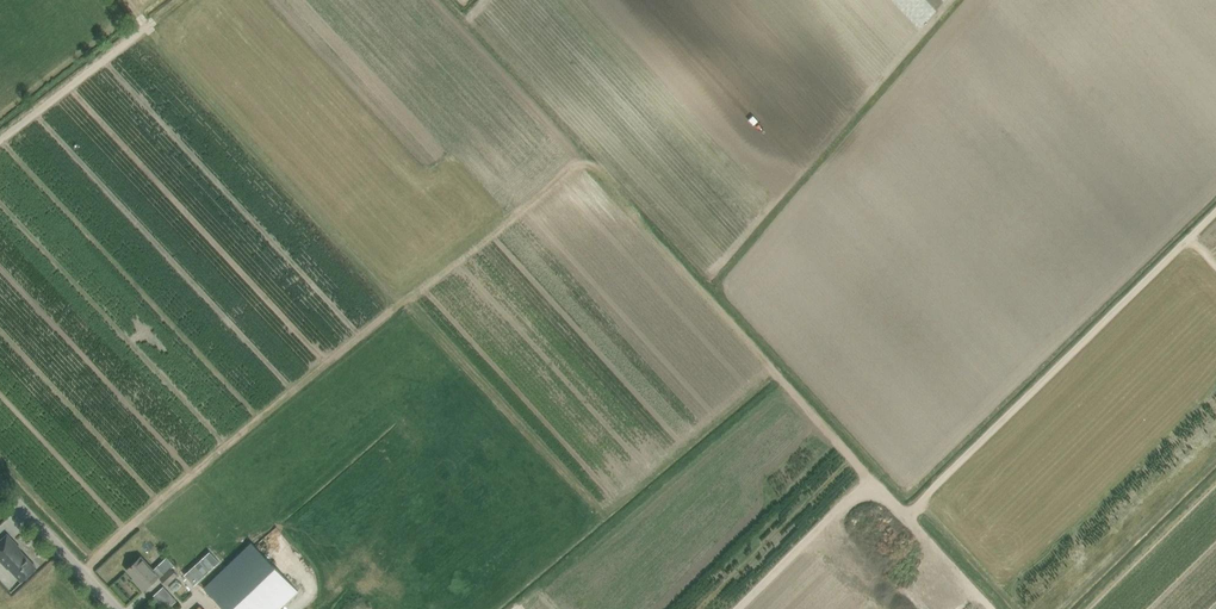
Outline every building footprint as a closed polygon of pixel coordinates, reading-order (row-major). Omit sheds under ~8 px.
[(0,540),(0,562),(7,569),(8,568),(21,582),(38,567),(21,549),(22,548),(8,533),(0,540)] [(298,591),(255,546),(252,542),(213,579),(205,588),(225,608),(279,608),(298,591)] [(143,590),(152,582),(159,576),(166,584),(177,574),(171,568),(165,573),(158,565),(153,569),(141,556),(127,569),(138,582),(137,583),(143,590)] [(182,603),(169,588),(160,596),(171,608),(176,608),(182,603)]
